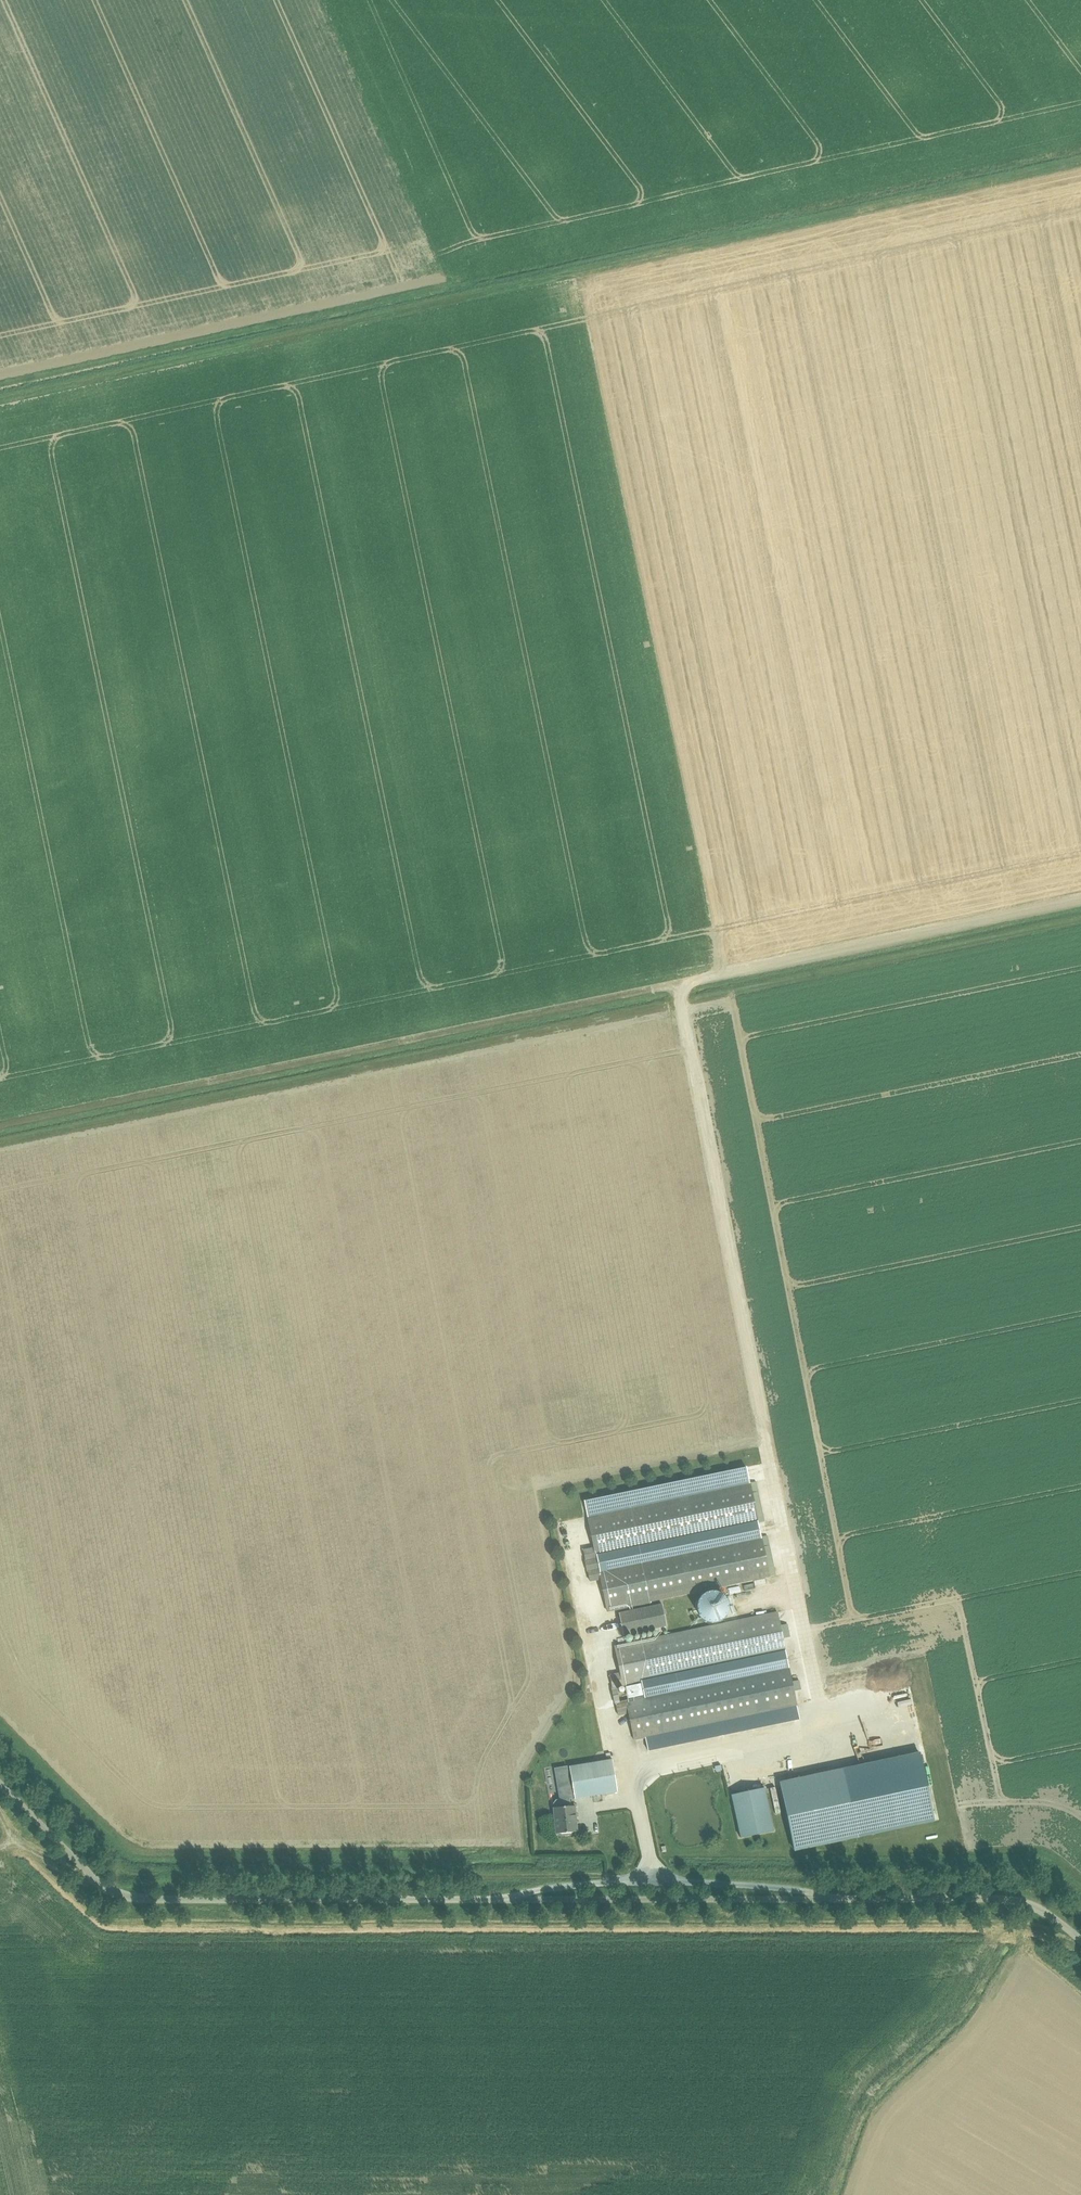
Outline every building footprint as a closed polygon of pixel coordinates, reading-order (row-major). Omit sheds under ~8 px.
[(607,1612),(651,1603),(651,1602),(776,1575),(767,1536),(642,1561),(642,1560),(599,1569),(597,1558),(640,1549),(640,1548),(764,1521),(756,1482),(631,1507),(630,1506),(586,1515),(593,1548),(583,1550),(590,1582),(600,1580),(607,1612)] [(697,1604),(697,1607),(697,1610),(698,1613),(699,1615),(701,1618),(703,1620),(706,1621),(708,1622),(711,1623),(714,1623),(717,1622),(720,1621),(722,1619),(724,1617),(726,1615),(727,1612),(728,1609),(728,1607),(728,1604),(727,1601),(725,1598),(723,1596),(721,1594),(719,1593),(716,1592),(713,1592),(711,1592),(708,1592),(705,1593),(703,1595),(701,1597),(699,1599),(698,1602),(697,1604)] [(624,1637),(667,1627),(662,1604),(618,1613),(624,1637)] [(626,1687),(628,1699),(619,1701),(616,1687),(786,1651),(783,1638),(791,1636),(788,1624),(780,1626),(777,1611),(614,1645),(620,1672),(609,1675),(611,1688),(612,1688),(618,1715),(628,1713),(634,1740),(797,1706),(789,1666),(643,1696),(641,1684),(626,1687)] [(894,1700),(911,1696),(910,1691),(892,1694),(894,1700)] [(550,1748),(551,1760),(573,1758),(572,1746),(550,1748)] [(569,1766),(574,1799),(618,1792),(612,1759),(569,1766)] [(567,1766),(554,1768),(556,1781),(569,1778),(567,1766)] [(779,1782),(794,1852),(858,1838),(843,1768),(779,1782)] [(764,1788),(732,1795),(741,1838),(773,1831),(764,1788)] [(577,1832),(575,1806),(553,1808),(556,1834),(577,1832)]
